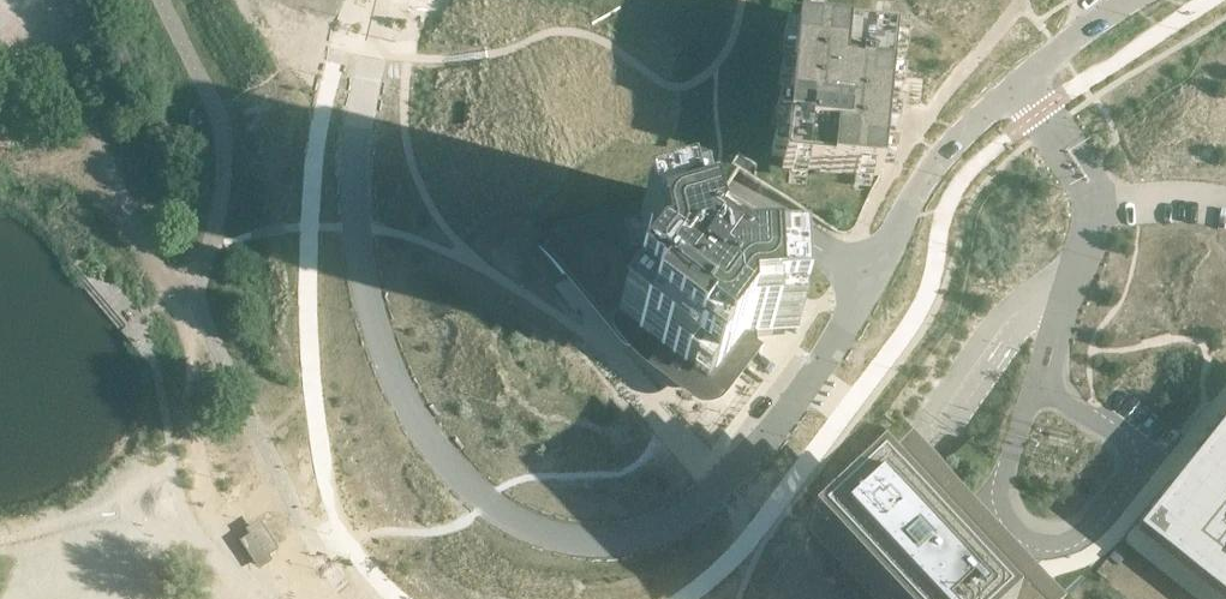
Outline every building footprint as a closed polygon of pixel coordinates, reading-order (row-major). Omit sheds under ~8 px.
[(797,30),(795,30),(782,156),(781,168),(784,169),(879,178),(883,136),(894,137),(894,135),(889,134),(894,84),(899,85),(899,82),(889,81),(893,40),(797,30)] [(587,300),(720,398),(754,352),(758,355),(761,352),(755,347),(754,338),(771,337),(770,324),(796,323),(794,274),(735,277),(731,283),(706,264),(711,259),(697,202),(634,217),(618,221),(546,238),(538,248),(562,276),(565,273),(587,300)] [(1193,472),(1137,542),(1209,598),(1225,598),(1225,430),(1193,472)] [(802,535),(862,598),(1059,598),(1051,591),(973,507),(940,472),(909,439),(882,463),(871,474),(802,535)] [(272,547),(260,528),(249,535),(252,540),(243,546),(256,565),(266,558),(263,553),(272,547)]
